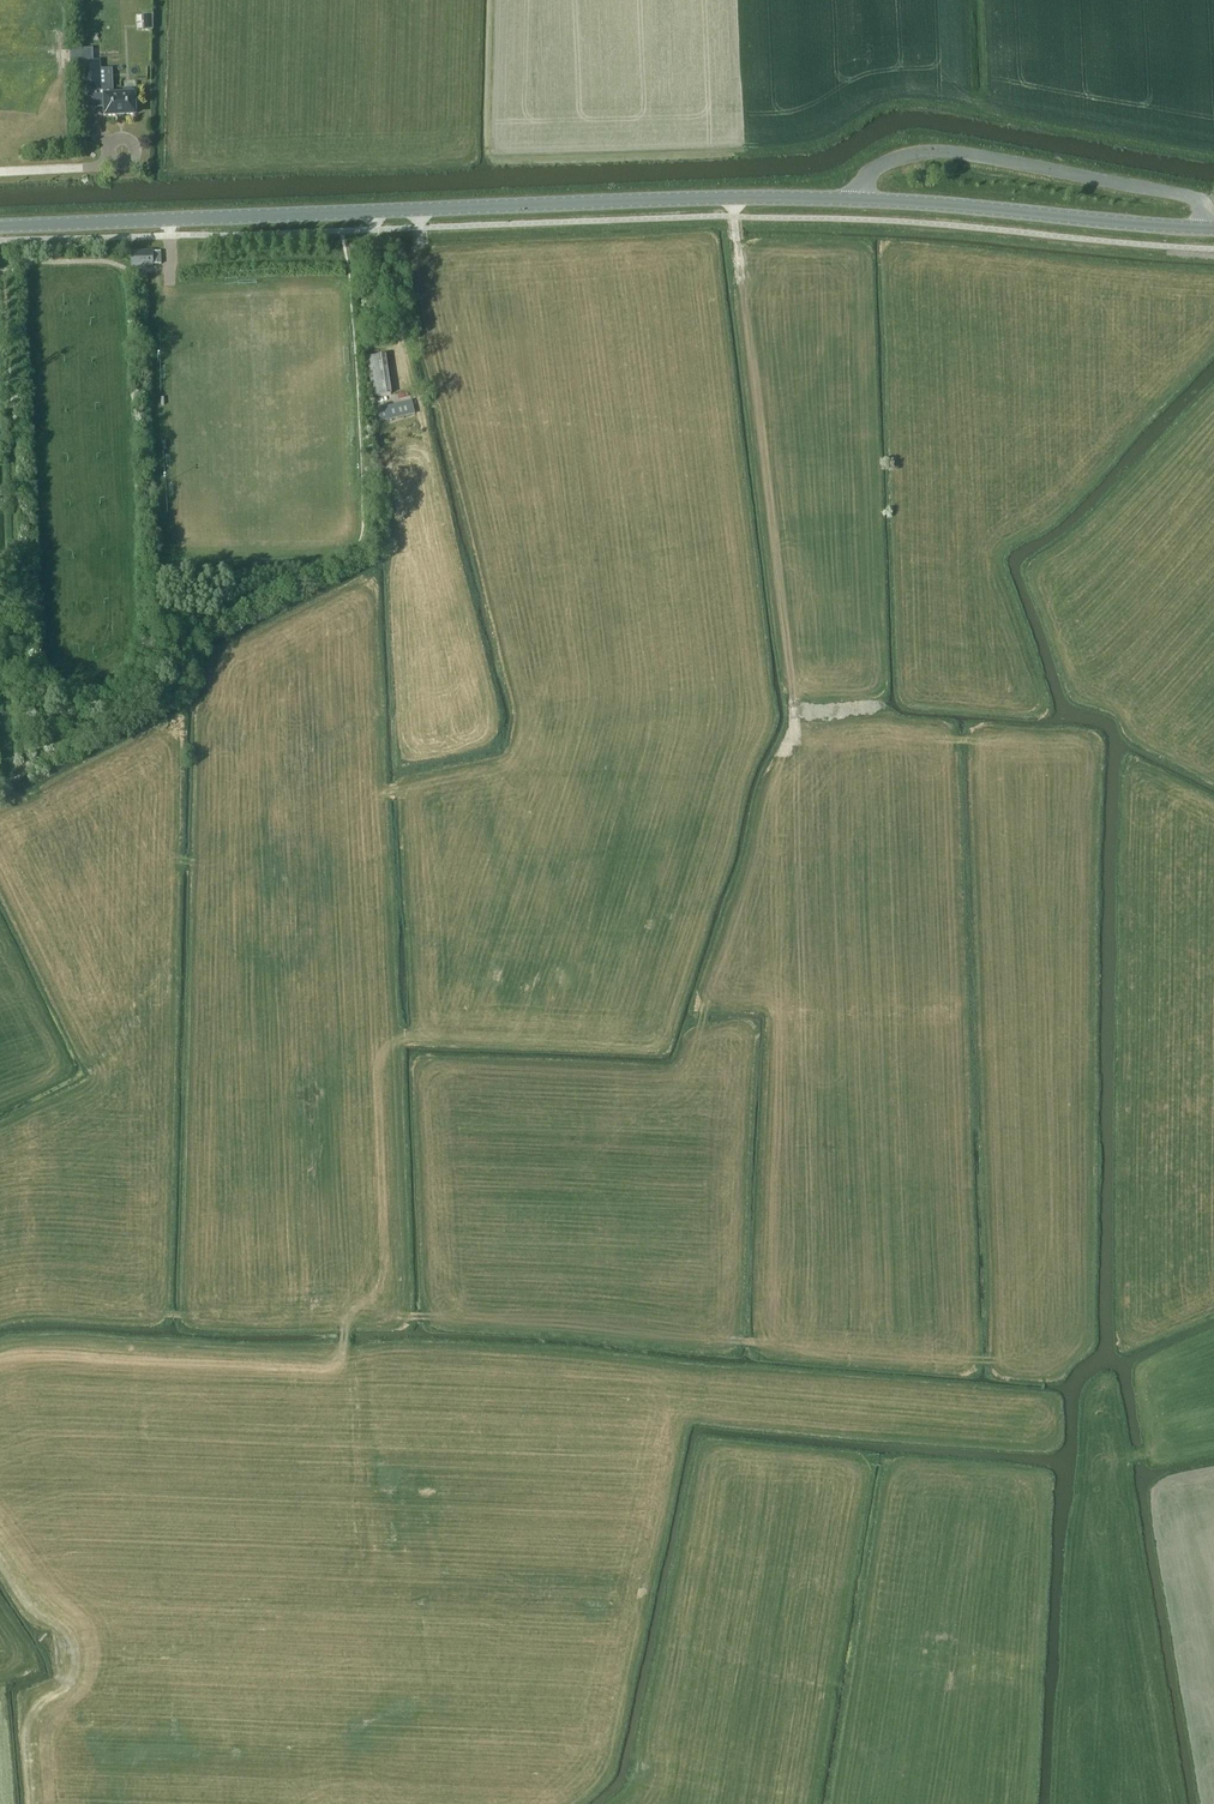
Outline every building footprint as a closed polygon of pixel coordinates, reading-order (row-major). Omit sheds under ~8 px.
[(98,62),(82,63),(83,90),(86,90),(86,91),(87,91),(87,90),(94,90),(94,91),(95,91),(95,90),(100,90),(98,62)] [(134,114),(134,101),(133,90),(122,91),(123,96),(105,97),(106,116),(116,115),(116,116),(124,116),(124,115),(134,114)] [(152,251),(132,252),(132,266),(153,265),(161,264),(161,252),(152,252),(152,251)] [(372,397),(374,397),(390,394),(385,355),(367,358),(371,389),(372,397)] [(377,409),(380,422),(415,414),(412,400),(377,409)]
